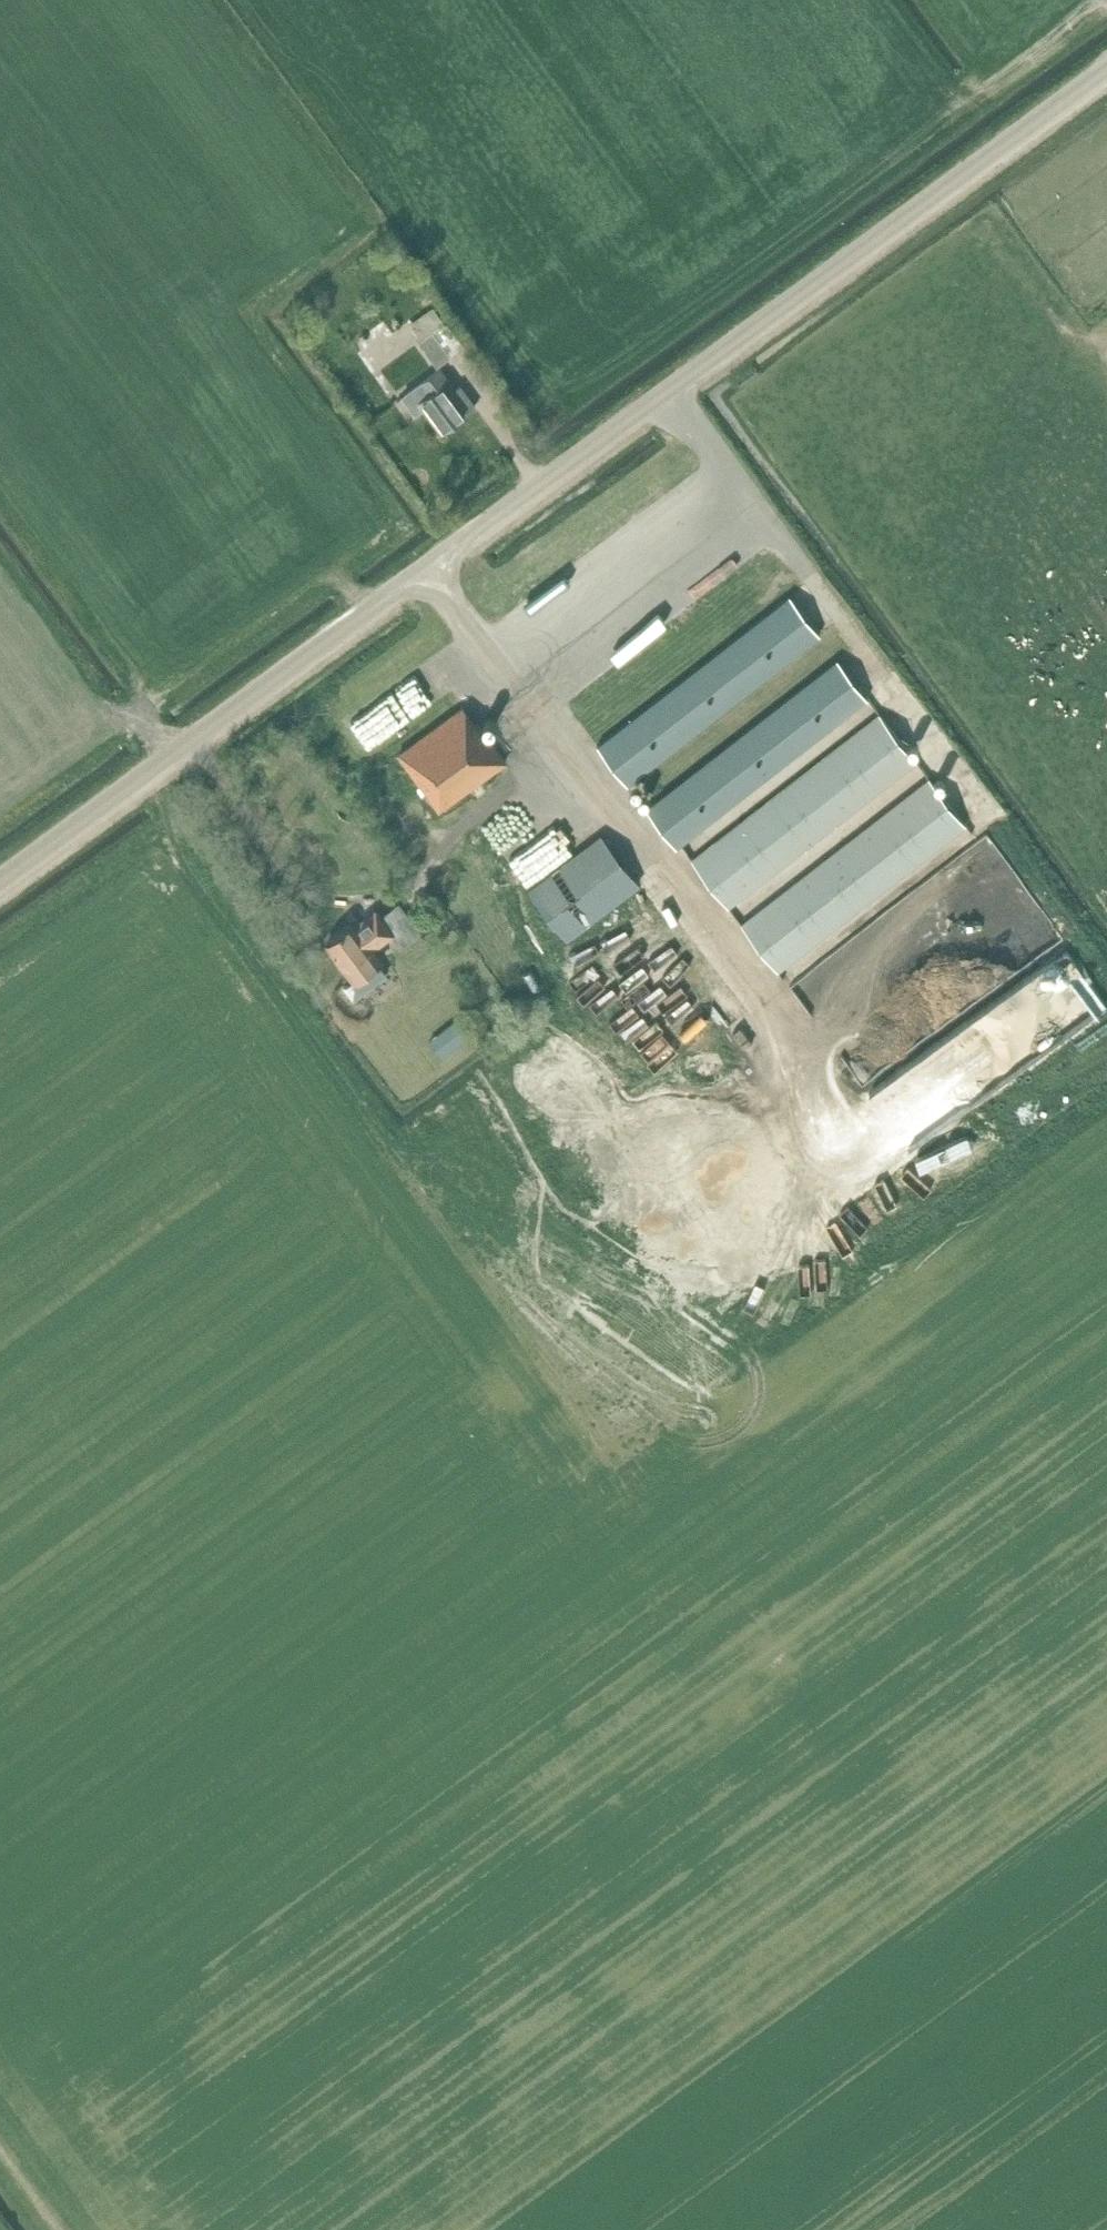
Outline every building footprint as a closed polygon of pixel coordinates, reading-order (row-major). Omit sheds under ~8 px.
[(433,333),(420,342),(437,365),(450,356),(433,333)] [(440,369),(403,396),(416,413),(424,407),(442,432),(467,413),(475,407),(460,386),(455,389),(440,369)] [(725,645),(598,746),(628,785),(756,685),(822,633),(791,592),(725,645)] [(771,710),(646,809),(677,847),(802,751),(868,698),(837,658),(771,710)] [(464,708),(399,754),(440,810),(508,762),(481,724),(478,727),(464,708)] [(696,865),(724,902),(913,756),(884,719),(696,865)] [(934,783),(745,929),(774,966),(962,820),(934,783)] [(599,835),(528,890),(568,941),(639,885),(599,835)] [(353,923),(328,941),(357,980),(345,988),(353,1000),(387,975),(379,963),(381,962),(372,950),(393,935),(402,947),(421,933),(399,905),(382,918),(377,910),(355,926),(353,923)] [(455,1020),(440,1032),(453,1048),(467,1037),(455,1020)]
